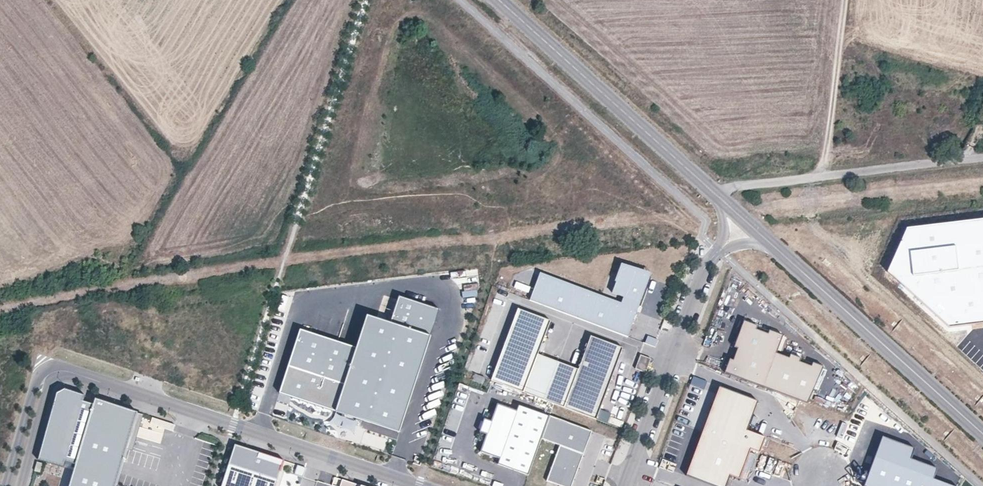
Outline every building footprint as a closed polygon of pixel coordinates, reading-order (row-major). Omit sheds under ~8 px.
[(904,240),(889,276),(958,332),(982,329),(982,231),(904,240)] [(639,301),(650,275),(626,264),(614,291),(626,296),(639,301)] [(532,295),(625,334),(635,310),(542,271),(532,295)] [(355,344),(299,325),(277,390),(399,431),(441,307),(399,294),(391,317),(366,309),(355,344)] [(635,310),(639,301),(626,296),(622,305),(635,310)] [(544,339),(551,321),(518,308),(511,326),(544,339)] [(725,373),(808,404),(824,367),(813,363),(811,366),(800,362),(801,359),(791,355),(789,358),(777,353),(783,336),(769,331),(768,334),(757,330),(758,326),(744,321),(734,347),(738,349),(733,360),(730,359),(725,373)] [(538,354),(544,339),(511,326),(504,344),(537,357),(538,354)] [(616,366),(623,348),(591,336),(584,354),(616,366)] [(655,347),(658,340),(648,336),(645,343),(655,347)] [(531,374),(537,357),(504,344),(498,362),(531,374)] [(544,400),(558,362),(538,354),(537,357),(531,374),(524,392),(544,400)] [(579,369),(578,372),(610,384),(616,366),(584,354),(579,369)] [(646,373),(651,359),(640,355),(635,369),(646,373)] [(524,392),(531,374),(498,362),(491,380),(524,392)] [(579,369),(558,362),(544,400),(564,407),(571,390),(578,372),(579,369)] [(603,401),(610,384),(578,372),(571,390),(603,401)] [(253,395),(262,397),(264,385),(255,383),(253,395)] [(747,431),(758,402),(720,387),(703,431),(742,446),(747,431)] [(83,402),(86,395),(63,388),(56,393),(38,460),(64,469),(66,463),(83,402)] [(596,419),(603,401),(571,390),(564,407),(596,419)] [(95,399),(93,405),(76,466),(69,485),(117,485),(138,413),(95,399)] [(83,402),(66,463),(76,466),(93,405),(83,402)] [(498,464),(528,475),(542,438),(549,417),(519,405),(517,411),(498,405),(492,422),(484,419),(480,432),(487,435),(481,452),(500,458),(498,464)] [(549,417),(542,438),(560,445),(583,454),(592,431),(550,415),(549,417)] [(703,431),(687,476),(714,485),(726,485),(730,475),(740,479),(751,449),(742,446),(703,431)] [(751,449),(760,453),(766,438),(747,431),(742,446),(751,449)] [(933,479),(937,469),(911,459),(915,449),(882,436),(863,485),(952,485),(933,479)] [(235,445),(222,485),(275,485),(282,464),(258,456),(259,452),(235,445)] [(583,454),(560,445),(547,480),(564,485),(571,485),(583,454)] [(596,459),(594,474),(605,476),(607,461),(596,459)] [(305,468),(297,465),(294,474),(303,477),(305,468)] [(335,477),(332,485),(334,485),(340,485),(342,480),(335,477)]
